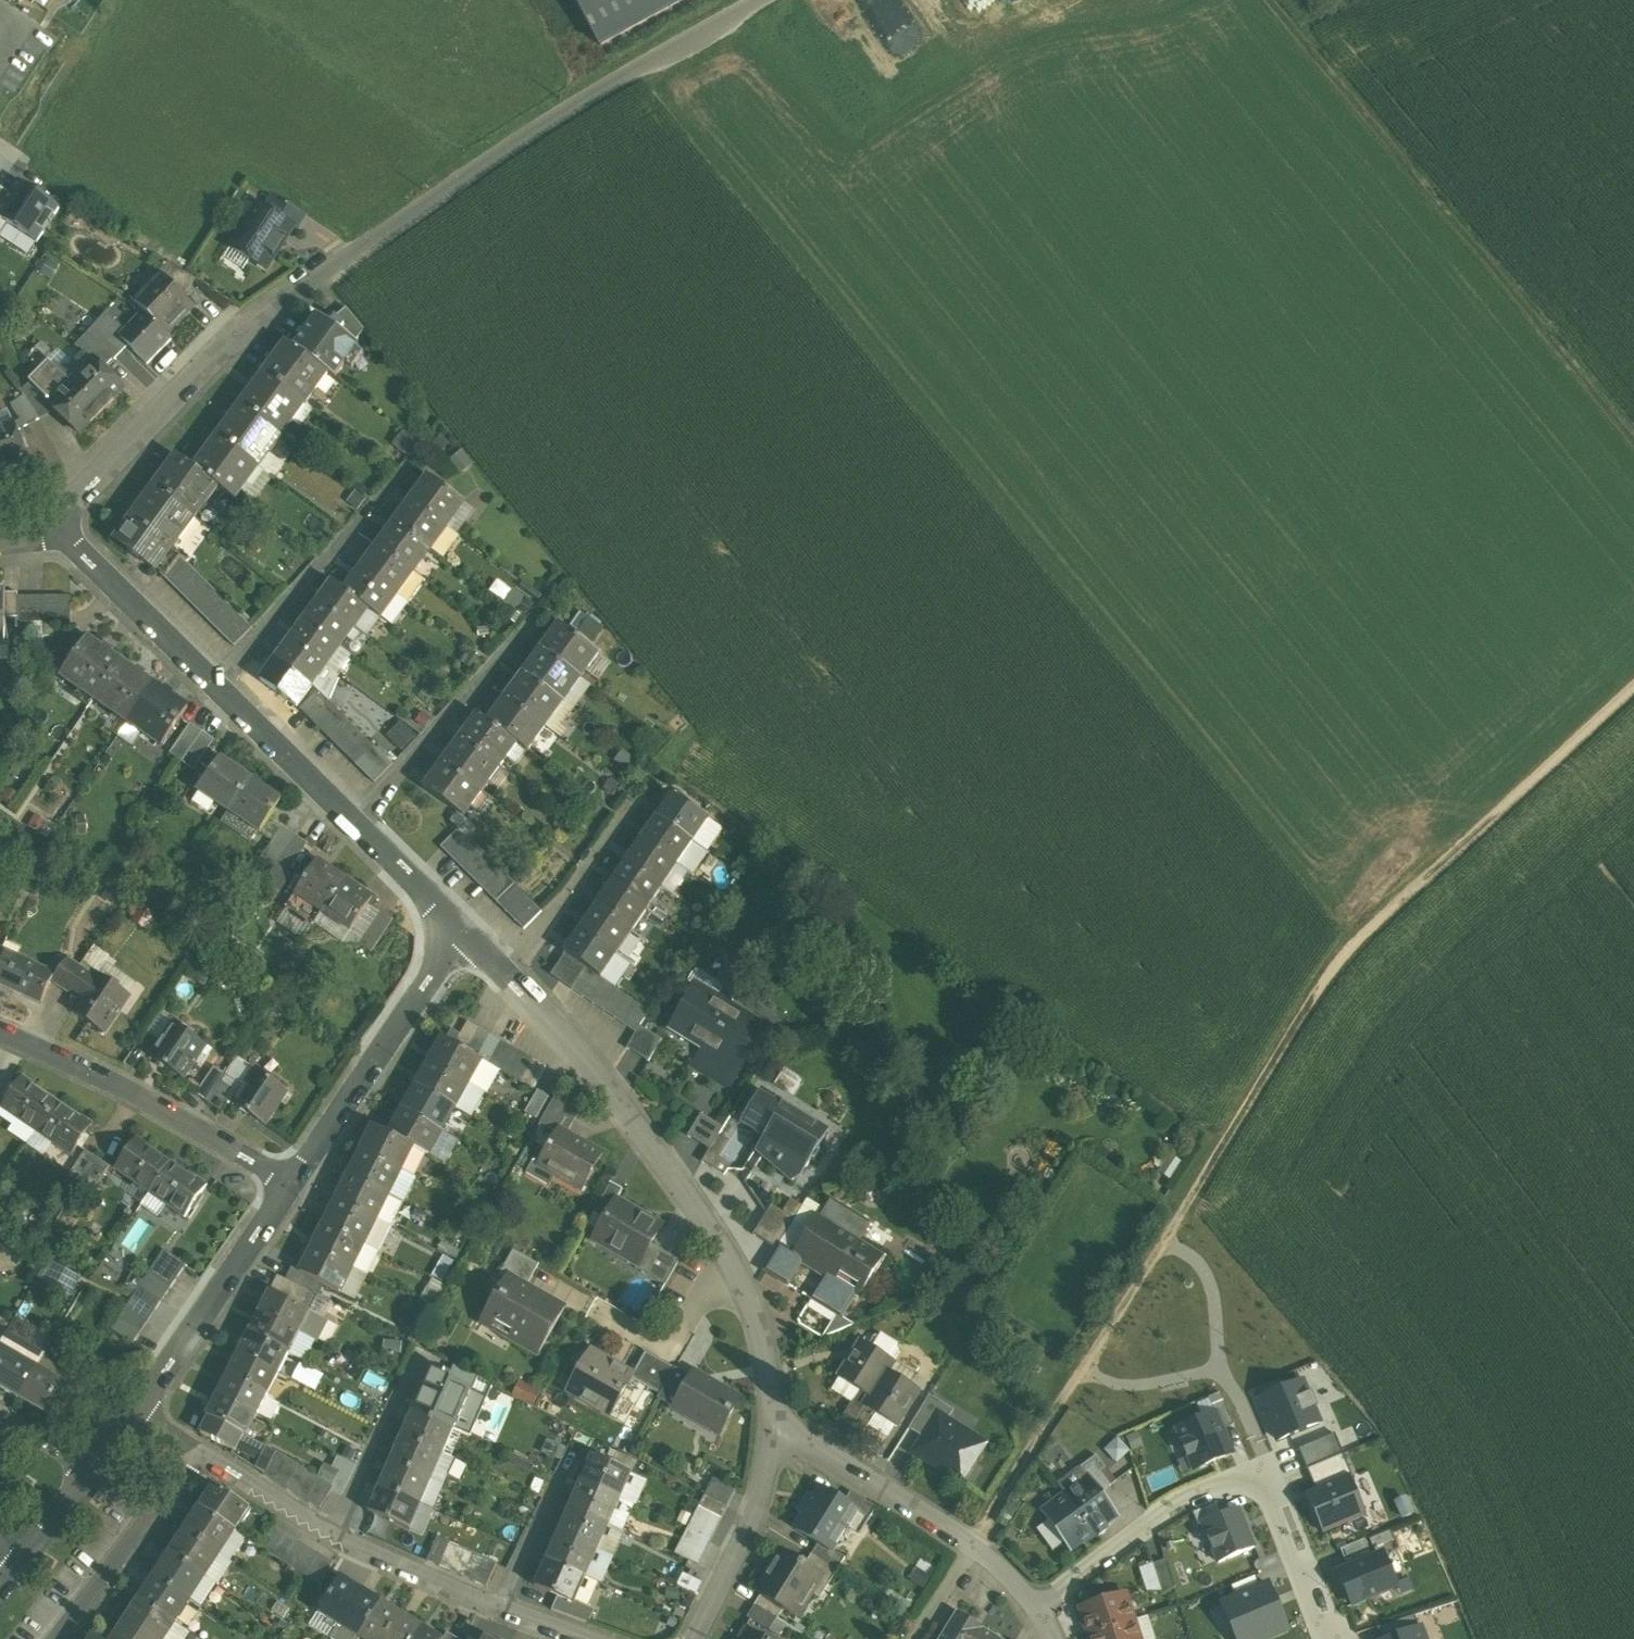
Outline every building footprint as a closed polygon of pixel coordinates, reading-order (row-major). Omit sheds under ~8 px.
[(44,9),(50,0),(31,0),(44,9)] [(688,0),(577,0),(602,45),(688,0)] [(37,243),(59,208),(18,182),(6,202),(0,211),(0,220),(8,225),(37,243)] [(306,216),(274,194),(264,209),(290,226),(290,227),(297,231),(306,216)] [(264,209),(258,205),(231,247),(266,269),(284,241),(281,240),(290,227),(290,226),(264,209)] [(1,237),(8,225),(0,220),(0,236),(1,237)] [(196,280),(168,262),(159,272),(165,278),(181,294),(196,280)] [(181,294),(165,278),(137,306),(143,312),(167,335),(194,306),(181,294)] [(364,331),(346,308),(336,317),(345,327),(340,333),(355,343),(364,331)] [(125,331),(119,337),(147,364),(171,339),(167,335),(143,312),(125,331)] [(125,331),(106,313),(87,333),(113,358),(115,360),(128,346),(119,337),(125,331)] [(328,324),(316,315),(293,347),(328,373),(335,378),(358,346),(355,343),(340,333),(345,327),(336,317),(335,316),(334,317),(335,318),(328,324)] [(113,358),(87,333),(76,345),(91,359),(102,369),(113,358)] [(293,347),(286,342),(262,374),(300,402),(304,405),(315,390),(311,387),(323,372),(327,375),(328,373),(293,347)] [(102,369),(91,359),(90,361),(86,357),(82,358),(69,370),(67,368),(62,373),(70,381),(101,412),(123,390),(102,369)] [(62,373),(50,362),(30,383),(50,403),(70,381),(62,373)] [(262,374),(239,406),(277,434),(281,437),(292,422),(288,419),(300,402),(262,374)] [(101,412),(70,381),(50,403),(49,404),(56,411),(79,433),(101,412)] [(50,403),(30,383),(21,392),(35,414),(39,420),(56,411),(49,404),(50,403)] [(23,396),(10,404),(24,427),(38,419),(23,396)] [(277,434),(239,406),(216,437),(254,465),(258,468),(269,453),(265,451),(277,434)] [(1,474),(29,462),(13,423),(0,429),(0,472),(1,474)] [(254,465),(216,437),(193,469),(213,484),(235,500),(246,485),(242,482),(254,465)] [(193,469),(175,456),(152,488),(191,516),(195,519),(205,504),(201,501),(213,484),(193,469)] [(463,502),(428,477),(411,500),(446,526),(463,502)] [(191,516),(152,488),(129,520),(171,551),(182,535),(178,533),(191,516)] [(446,526),(411,500),(394,523),(429,549),(446,526)] [(171,551),(129,520),(114,540),(129,550),(128,552),(141,562),(142,560),(157,570),(171,551)] [(429,549),(394,523),(377,546),(412,571),(429,549)] [(412,571),(377,546),(361,569),(396,594),(412,571)] [(178,555),(160,573),(169,582),(187,564),(178,555)] [(187,564),(169,582),(178,592),(197,573),(187,564)] [(396,594),(361,569),(344,591),(367,608),(379,617),(396,594)] [(197,573),(178,592),(187,601),(206,582),(197,573)] [(206,582),(187,601),(197,610),(215,591),(206,582)] [(344,591),(332,582),(318,602),(353,627),(367,608),(344,591)] [(0,591),(0,648),(9,647),(5,620),(5,619),(5,594),(5,593),(5,591),(0,591)] [(215,591),(197,610),(206,619),(224,601),(215,591)] [(18,594),(5,594),(5,619),(18,619),(18,597),(18,594)] [(31,623),(31,597),(18,597),(18,619),(18,620),(18,624),(31,623)] [(44,612),(44,597),(31,597),(31,623),(42,623),(44,623),(44,612)] [(70,612),(70,597),(44,597),(44,612),(70,612)] [(215,628),(234,610),(224,601),(206,619),(215,628)] [(353,627),(318,602),(304,621),(339,647),(353,627)] [(243,619),(234,610),(215,628),(225,637),(243,619)] [(70,626),(70,612),(44,612),(44,623),(42,623),(43,626),(70,626)] [(243,619),(225,637),(234,646),(252,628),(243,619)] [(339,647),(304,621),(290,641),(325,666),(339,647)] [(598,653),(558,624),(540,649),(580,678),(598,653)] [(87,638),(60,677),(82,691),(85,687),(97,695),(121,661),(111,655),(113,652),(103,646),(102,648),(87,638)] [(325,666),(290,641),(275,660),(311,686),(325,666)] [(580,678),(540,649),(522,673),(562,703),(580,678)] [(311,686),(275,660),(261,680),(296,706),(311,686)] [(135,671),(121,661),(97,695),(94,700),(115,714),(118,709),(131,718),(154,684),(145,678),(147,675),(137,668),(135,671)] [(562,703),(522,673),(505,698),(544,727),(562,703)] [(175,695),(165,688),(163,690),(154,684),(131,718),(144,727),(141,731),(162,746),(188,708),(173,697),(175,695)] [(318,691),(299,710),(309,719),(327,701),(318,691)] [(544,727),(505,698),(487,722),(516,743),(527,751),(544,727)] [(327,701),(309,719),(318,728),(337,710),(327,701)] [(337,710),(318,728),(328,737),(346,719),(337,710)] [(487,722),(476,714),(458,738),(499,767),(516,743),(487,722)] [(346,719),(328,737),(337,747),(355,728),(346,719)] [(402,721),(388,736),(404,749),(417,734),(402,721)] [(171,755),(182,762),(203,732),(192,724),(171,755)] [(355,728),(337,747),(346,756),(365,737),(355,728)] [(203,732),(182,762),(194,770),(215,740),(203,732)] [(365,737),(346,756),(356,765),(374,746),(365,737)] [(499,767),(458,738),(441,763),(481,792),(499,767)] [(374,746),(356,765),(365,774),(383,756),(374,746)] [(383,756),(365,774),(374,783),(392,765),(383,756)] [(251,779),(220,758),(198,790),(229,811),(251,779)] [(481,792),(441,763),(423,787),(457,812),(463,816),(481,792)] [(251,779),(229,811),(260,832),(282,800),(251,779)] [(708,820),(670,794),(655,817),(693,842),(708,820)] [(463,816),(457,812),(449,820),(459,828),(468,838),(469,839),(477,831),(463,816)] [(693,842),(655,817),(640,839),(677,865),(693,842)] [(282,827),(261,858),(273,866),(294,835),(282,827)] [(459,828),(440,847),(450,856),(468,838),(459,828)] [(294,835),(273,866),(286,875),(307,844),(294,835)] [(468,838),(450,856),(459,865),(477,847),(469,839),(468,838)] [(677,865),(640,839),(624,862),(662,887),(677,865)] [(477,847),(459,865),(468,875),(487,856),(477,847)] [(487,856),(468,875),(477,884),(496,865),(487,856)] [(345,880),(317,861),(285,908),(313,927),(323,913),(345,880)] [(662,887),(624,862),(609,884),(647,910),(662,887)] [(496,865),(477,884),(487,893),(505,875),(496,865)] [(265,884),(282,892),(288,880),(270,872),(265,884)] [(505,875),(487,893),(496,902),(514,884),(505,875)] [(373,899),(345,880),(323,913),(351,932),(373,899)] [(514,884),(496,902),(505,911),(523,893),(514,884)] [(647,910),(609,884),(594,907),(632,932),(647,910)] [(523,893),(505,911),(514,921),(532,903),(523,893)] [(532,903),(514,921),(523,930),(542,912),(532,903)] [(632,932),(594,907),(579,929),(616,955),(632,932)] [(394,923),(380,913),(360,943),(373,953),(394,923)] [(616,955),(579,929),(563,952),(565,954),(564,954),(585,968),(596,975),(600,978),(616,955)] [(16,959),(1,952),(0,953),(0,983),(28,996),(41,968),(17,957),(16,959)] [(585,968),(564,954),(550,975),(571,989),(585,968)] [(78,967),(67,959),(52,980),(64,988),(78,967)] [(78,967),(64,988),(80,999),(94,977),(78,967)] [(585,968),(571,989),(582,996),(596,975),(585,968)] [(124,991),(97,973),(80,999),(71,1012),(103,1033),(119,1009),(114,1006),(124,991)] [(596,975),(582,996),(592,1003),(606,982),(600,978),(596,975)] [(606,982),(592,1003),(603,1010),(617,989),(606,982)] [(727,1008),(695,988),(672,1026),(704,1045),(727,1008)] [(617,989),(603,1010),(614,1017),(628,997),(617,989)] [(628,997),(614,1017),(624,1025),(638,1004),(628,997)] [(638,1004),(624,1025),(635,1032),(640,1025),(649,1011),(638,1004)] [(762,1029),(727,1008),(704,1045),(690,1066),(725,1088),(762,1029)] [(478,1027),(468,1022),(455,1043),(465,1050),(478,1027)] [(173,1023),(150,1057),(182,1078),(195,1057),(192,1055),(201,1041),(173,1023)] [(661,1039),(640,1025),(635,1032),(625,1046),(647,1061),(661,1039)] [(478,1027),(465,1050),(477,1056),(490,1034),(478,1027)] [(490,1034),(477,1056),(488,1063),(501,1040),(490,1034)] [(429,1061),(467,1083),(485,1093),(499,1069),(488,1063),(477,1056),(465,1050),(455,1043),(443,1037),(429,1061)] [(512,1046),(501,1040),(488,1063),(499,1069),(512,1046)] [(512,1046),(499,1069),(510,1075),(523,1053),(512,1046)] [(523,1053),(510,1075),(521,1082),(534,1059),(523,1053)] [(283,1088),(237,1057),(222,1081),(234,1089),(226,1100),(264,1125),(277,1105),(274,1102),(283,1088)] [(534,1059),(521,1082),(533,1088),(545,1065),(534,1059)] [(467,1083),(429,1061),(415,1085),(454,1107),(467,1083)] [(210,1073),(196,1094),(207,1102),(222,1081),(210,1073)] [(32,1083),(22,1076),(0,1108),(21,1122),(25,1117),(39,1126),(56,1101),(31,1084),(32,1083)] [(222,1081),(207,1102),(219,1110),(226,1100),(234,1089),(222,1081)] [(454,1107),(415,1085),(402,1108),(440,1130),(454,1107)] [(548,1096),(536,1089),(524,1112),(535,1118),(548,1096)] [(807,1116),(776,1097),(774,1101),(759,1092),(740,1122),(770,1140),(761,1154),(773,1166),(775,1165),(789,1179),(793,1178),(801,1164),(805,1166),(819,1143),(805,1128),(808,1123),(807,1116)] [(581,1109),(555,1094),(539,1122),(556,1132),(558,1129),(567,1133),(581,1109)] [(81,1118),(56,1101),(39,1126),(53,1136),(49,1141),(70,1155),(92,1123),(82,1116),(81,1118)] [(440,1130),(402,1108),(388,1132),(412,1145),(427,1154),(440,1130)] [(722,1126),(700,1113),(687,1134),(709,1148),(718,1134),(722,1126)] [(388,1132),(373,1125),(360,1150),(399,1170),(412,1145),(388,1132)] [(567,1133),(558,1129),(556,1132),(538,1164),(581,1189),(601,1153),(567,1133)] [(728,1140),(718,1134),(709,1148),(701,1162),(723,1175),(729,1165),(718,1158),(728,1140)] [(135,1136),(113,1169),(135,1183),(139,1178),(153,1187),(170,1162),(145,1145),(146,1143),(135,1136)] [(85,1150),(71,1171),(83,1179),(97,1158),(85,1150)] [(399,1170),(360,1150),(348,1174),(387,1194),(399,1170)] [(97,1158),(83,1179),(95,1187),(109,1165),(97,1158)] [(195,1179),(170,1162),(153,1187),(167,1197),(163,1203),(184,1216),(206,1184),(196,1177),(195,1179)] [(387,1194),(348,1174),(336,1199),(375,1218),(387,1194)] [(609,1183),(593,1212),(604,1219),(616,1198),(622,1189),(610,1182),(609,1183)] [(616,1198),(604,1219),(592,1240),(618,1254),(620,1249),(639,1260),(640,1261),(650,1244),(661,1224),(616,1198)] [(825,1273),(809,1299),(836,1315),(841,1318),(841,1317),(855,1295),(858,1297),(883,1256),(859,1242),(870,1223),(828,1198),(817,1216),(816,1216),(794,1252),(793,1253),(803,1259),(825,1273)] [(375,1218),(336,1199),(324,1223),(363,1242),(375,1218)] [(794,1218),(770,1204),(752,1234),(775,1249),(779,1243),(794,1218)] [(363,1242),(324,1223),(311,1247),(351,1267),(363,1242)] [(794,1252),(779,1243),(775,1249),(762,1270),(787,1285),(803,1259),(793,1253),(794,1252)] [(678,1260),(650,1244),(640,1261),(639,1260),(634,1267),(664,1284),(678,1260)] [(351,1267),(311,1247),(299,1271),(299,1272),(323,1284),(338,1292),(351,1267)] [(538,1264),(512,1249),(497,1275),(513,1284),(516,1280),(525,1286),(538,1264)] [(186,1264),(164,1250),(155,1264),(176,1278),(186,1264)] [(176,1278),(155,1264),(148,1274),(169,1289),(176,1278)] [(323,1284),(299,1272),(299,1271),(291,1267),(284,1279),(317,1296),(323,1284)] [(169,1289),(148,1274),(140,1285),(162,1300),(169,1289)] [(284,1279),(277,1275),(269,1291),(309,1311),(317,1296),(284,1279)] [(525,1286),(516,1280),(513,1284),(505,1298),(498,1294),(485,1316),(512,1332),(509,1337),(535,1352),(561,1307),(525,1286)] [(162,1300),(140,1285),(133,1296),(154,1311),(162,1300)] [(309,1311),(269,1291),(258,1312),(294,1330),(315,1340),(326,1320),(309,1311)] [(154,1311),(133,1296),(125,1307),(147,1321),(154,1311)] [(147,1321),(125,1307),(118,1318),(140,1332),(147,1321)] [(294,1330),(258,1312),(248,1333),(284,1351),(294,1330)] [(841,1318),(836,1315),(828,1329),(830,1334),(852,1325),(853,1324),(841,1317),(841,1318)] [(140,1332),(118,1318),(110,1329),(132,1344),(140,1332)] [(284,1351),(248,1333),(237,1353),(273,1371),(284,1351)] [(874,1349),(861,1341),(838,1377),(869,1397),(892,1360),(898,1351),(880,1340),(874,1349)] [(0,1346),(0,1388),(19,1399),(37,1367),(0,1346)] [(633,1374),(590,1350),(567,1391),(609,1415),(631,1377),(633,1374)] [(674,1368),(645,1351),(633,1374),(631,1377),(659,1393),(674,1368)] [(273,1371),(237,1353),(227,1373),(263,1392),(273,1371)] [(892,1360),(869,1397),(863,1406),(875,1413),(868,1423),(889,1436),(918,1389),(909,1384),(915,1375),(892,1360)] [(75,1389),(37,1367),(19,1399),(57,1420),(75,1389)] [(690,1377),(674,1368),(659,1393),(657,1398),(673,1407),(690,1377)] [(412,1411),(448,1426),(469,1436),(486,1396),(429,1371),(412,1411)] [(752,1415),(734,1405),(738,1397),(693,1372),(690,1377),(673,1407),(672,1408),(717,1434),(704,1457),(729,1471),(751,1433),(752,1415)] [(263,1392),(227,1373),(217,1394),(252,1412),(263,1392)] [(1271,1426),(1278,1440),(1319,1423),(1314,1410),(1316,1409),(1310,1394),(1307,1395),(1302,1382),(1260,1399),(1267,1414),(1269,1413),(1274,1425),(1271,1426)] [(1208,1398),(1215,1414),(1222,1430),(1234,1425),(1220,1393),(1208,1398)] [(252,1412),(217,1394),(206,1415),(208,1417),(241,1434),(252,1412)] [(930,1395),(909,1428),(924,1438),(938,1415),(947,1420),(953,1410),(930,1395)] [(852,1399),(838,1421),(850,1428),(863,1406),(852,1399)] [(863,1406),(850,1428),(861,1435),(868,1423),(875,1413),(863,1406)] [(448,1426),(412,1411),(401,1436),(437,1452),(448,1426)] [(1222,1430),(1215,1414),(1178,1430),(1194,1470),(1232,1454),(1222,1430)] [(947,1420),(938,1415),(924,1438),(915,1452),(960,1480),(984,1443),(947,1420)] [(241,1434),(208,1417),(200,1433),(234,1451),(243,1434),(241,1434)] [(1335,1434),(1298,1449),(1307,1470),(1343,1454),(1335,1434)] [(437,1452),(401,1436),(390,1461),(426,1477),(437,1452)] [(274,1481),(287,1459),(276,1452),(262,1475),(274,1481)] [(1343,1454),(1307,1470),(1316,1490),(1350,1476),(1350,1477),(1352,1476),(1343,1454)] [(630,1472),(591,1455),(579,1481),(618,1499),(630,1472)] [(285,1488),(298,1466),(287,1459),(274,1481),(285,1488)] [(426,1477),(390,1461),(379,1486),(415,1502),(426,1477)] [(1110,1486),(1094,1465),(1084,1473),(1099,1494),(1110,1486)] [(296,1495),(309,1473),(298,1466),(285,1488),(296,1495)] [(1099,1494),(1084,1473),(1080,1467),(1057,1484),(1065,1495),(1093,1533),(1094,1533),(1094,1534),(1099,1534),(1105,1530),(1106,1525),(1105,1524),(1116,1516),(1099,1494)] [(307,1502),(321,1480),(309,1473),(296,1495),(307,1502)] [(1310,1492),(1306,1494),(1314,1514),(1322,1534),(1367,1516),(1350,1477),(1350,1476),(1316,1490),(1310,1492)] [(735,1491),(712,1478),(704,1495),(727,1506),(735,1491)] [(318,1509),(332,1486),(321,1480),(307,1502),(318,1509)] [(618,1499),(579,1481),(568,1507),(607,1524),(618,1499)] [(252,1510),(213,1485),(199,1507),(236,1531),(240,1523),(243,1523),(252,1510)] [(415,1502),(379,1486),(368,1512),(404,1527),(415,1502)] [(843,1503),(819,1488),(813,1497),(809,1495),(798,1513),(802,1515),(794,1529),(817,1543),(830,1551),(831,1549),(846,1526),(843,1524),(851,1510),(852,1508),(843,1503)] [(875,1507),(850,1491),(843,1503),(852,1508),(851,1510),(867,1520),(875,1507)] [(704,1495),(697,1506),(721,1518),(727,1506),(704,1495)] [(1093,1533),(1065,1495),(1042,1511),(1070,1550),(1093,1533)] [(721,1518),(697,1506),(691,1518),(715,1529),(721,1518)] [(236,1531),(199,1507),(183,1530),(232,1562),(247,1539),(236,1531)] [(607,1524),(568,1507),(557,1533),(596,1550),(607,1524)] [(1238,1508),(1202,1523),(1218,1563),(1255,1548),(1238,1508)] [(715,1529),(691,1518),(686,1530),(710,1541),(715,1529)] [(271,1555),(285,1533),(274,1526),(260,1549),(271,1555)] [(232,1562),(183,1530),(168,1553),(216,1585),(218,1586),(234,1563),(232,1562)] [(710,1541),(686,1530),(680,1542),(703,1553),(710,1541)] [(283,1562),(296,1540),(285,1533),(271,1555),(283,1562)] [(596,1550),(557,1533),(545,1559),(585,1576),(596,1550)] [(438,1566),(449,1542),(437,1537),(426,1561),(438,1566)] [(294,1569),(308,1547),(296,1540),(283,1562),(294,1569)] [(1365,1541),(1340,1550),(1345,1562),(1369,1552),(1365,1541)] [(450,1572),(461,1548),(449,1542),(438,1566),(450,1572)] [(703,1553),(680,1542),(674,1554),(698,1565),(703,1553)] [(844,1557),(831,1549),(830,1551),(817,1543),(811,1554),(836,1570),(844,1557)] [(305,1576),(319,1554),(308,1547),(294,1569),(305,1576)] [(462,1577),(473,1553),(461,1548),(450,1572),(462,1577)] [(804,1565),(780,1550),(755,1591),(782,1608),(796,1617),(820,1578),(821,1576),(804,1565)] [(216,1585),(168,1553),(153,1576),(185,1597),(201,1607),(216,1585)] [(474,1582),(485,1558),(473,1553),(462,1577),(474,1582)] [(333,1563),(319,1554),(305,1576),(320,1585),(333,1563)] [(836,1570),(811,1554),(804,1565),(821,1576),(820,1578),(828,1583),(836,1570)] [(1340,1574),(1353,1606),(1398,1587),(1384,1555),(1340,1574)] [(486,1588),(497,1564),(485,1558),(474,1582),(486,1588)] [(585,1576),(545,1559),(534,1586),(557,1596),(573,1603),(574,1601),(585,1576)] [(1164,1560),(1152,1564),(1161,1593),(1174,1589),(1164,1560)] [(679,1584),(698,1593),(704,1580),(684,1572),(679,1584)] [(340,1575),(317,1612),(310,1626),(330,1638),(361,1589),(340,1575)] [(185,1597),(153,1576),(138,1599),(170,1620),(185,1597)] [(1235,1638),(1265,1638),(1286,1630),(1267,1586),(1221,1606),(1235,1638)] [(330,1638),(358,1638),(359,1638),(382,1602),(361,1589),(330,1638)] [(1125,1593),(1106,1599),(1105,1598),(1102,1596),(1092,1600),(1090,1604),(1090,1605),(1079,1608),(1088,1635),(1133,1620),(1125,1593)] [(782,1608),(759,1594),(753,1605),(775,1619),(782,1608)] [(594,1609),(574,1601),(573,1603),(557,1596),(551,1610),(588,1623),(594,1609)] [(138,1599),(112,1638),(164,1638),(175,1623),(170,1620),(138,1599)] [(382,1602),(359,1638),(386,1638),(402,1614),(382,1602)] [(775,1619),(753,1605),(746,1616),(768,1630),(775,1619)] [(956,1611),(938,1638),(999,1638),(956,1611)] [(402,1614),(386,1638),(414,1638),(422,1626),(402,1614)] [(1414,1616),(1378,1629),(1382,1638),(1390,1638),(1419,1629),(1414,1616)] [(1088,1635),(1089,1638),(1140,1638),(1133,1620),(1088,1635)] [(422,1626),(414,1638),(442,1638),(422,1626)] [(1419,1629),(1390,1638),(1426,1638),(1422,1628),(1419,1629)] [(749,1629),(743,1638),(765,1638),(749,1629)]
